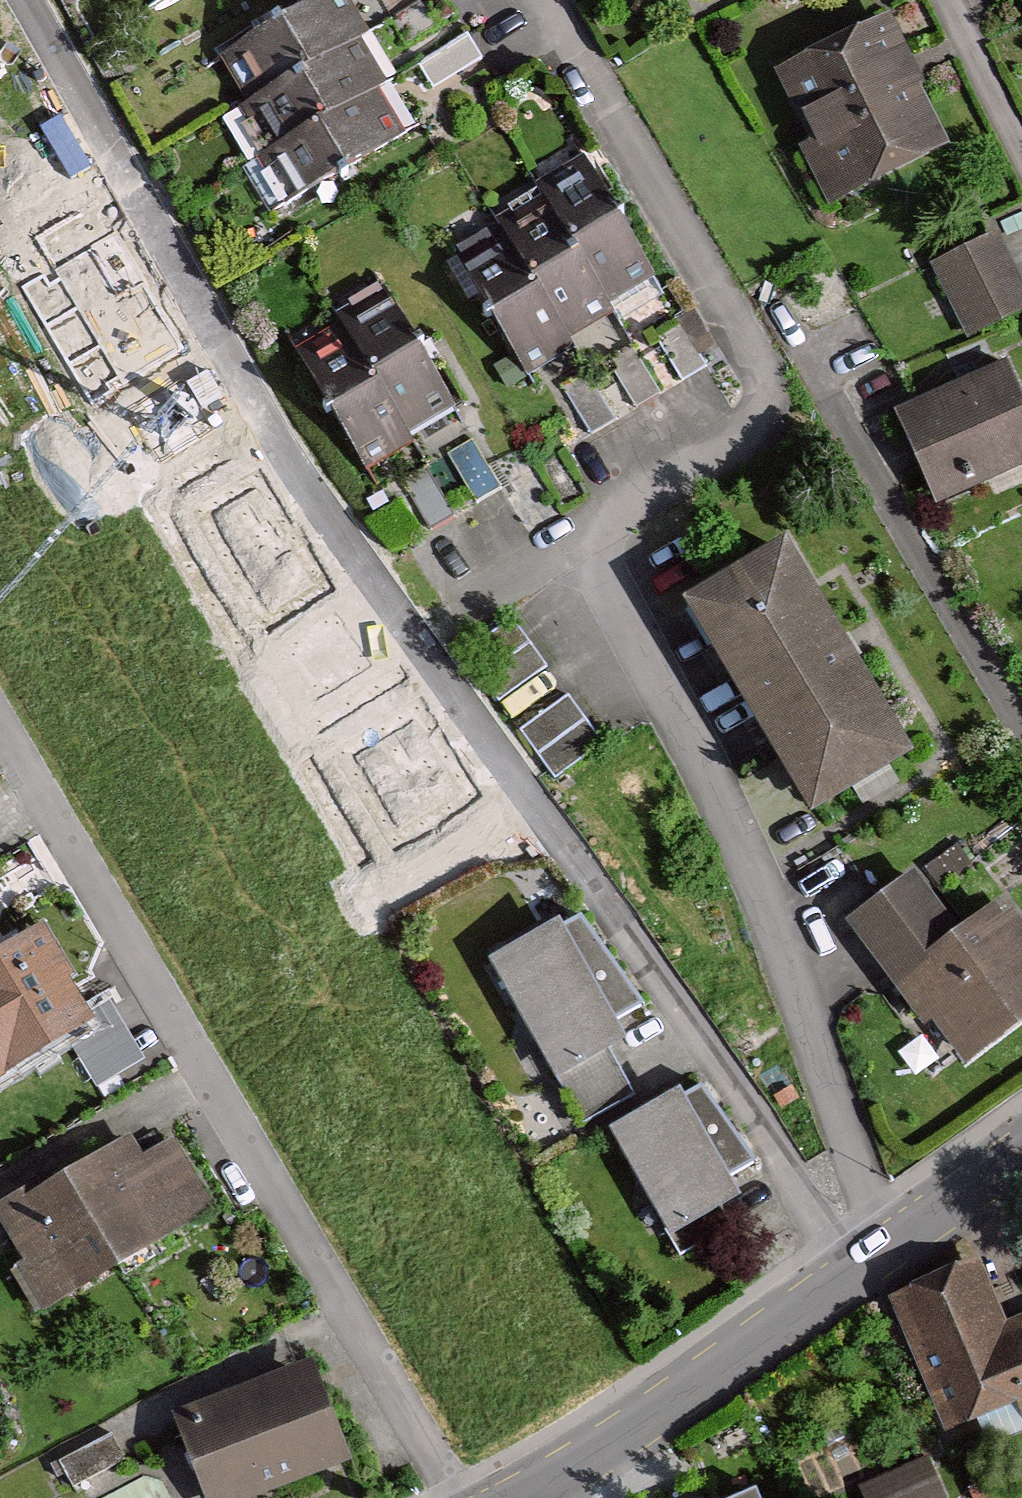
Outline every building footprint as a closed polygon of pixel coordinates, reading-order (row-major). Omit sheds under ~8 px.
[(326,0),(325,0),(215,55),(287,197),(397,141),(385,117),(362,71),(336,21),(326,0)] [(1021,21),(1021,0),(1012,0),(1021,21)] [(944,149),(874,18),(766,76),(837,207),(944,149)] [(642,288),(563,173),(435,260),(514,375),(541,357),(581,330),(619,304),(642,288)] [(990,239),(932,267),(964,335),(1021,307),(990,239)] [(123,248),(67,274),(94,330),(150,304),(123,248)] [(568,392),(602,435),(722,338),(688,295),(568,392)] [(450,421),(370,299),(286,354),(367,476),(387,463),(427,436),(450,421)] [(930,509),(1021,469),(1021,402),(1006,365),(890,416),(930,509)] [(888,763),(761,550),(661,610),(789,822),(888,763)] [(518,608),(473,634),(502,683),(547,656),(518,608)] [(571,680),(520,714),(556,767),(607,733),(571,680)] [(906,877),(838,927),(948,1076),(1021,1022),(1021,949),(990,905),(949,935),(906,877)] [(546,940),(539,929),(472,969),(548,1094),(615,1054),(601,1031),(630,1014),(575,922),(546,940)] [(81,1032),(24,937),(0,951),(0,1081),(81,1032)] [(672,1110),(665,1098),(602,1137),(668,1243),(729,1206),(718,1188),(742,1173),(694,1097),(672,1110)] [(118,1141),(0,1209),(0,1230),(47,1311),(215,1213),(173,1141),(132,1165),(118,1141)] [(970,1273),(881,1308),(933,1443),(1005,1415),(1012,1432),(1021,1428),(1021,1323),(994,1334),(970,1273)] [(192,1497),(275,1497),(341,1472),(301,1373),(164,1428),(192,1497)] [(76,1473),(128,1449),(115,1422),(63,1446),(76,1473)] [(922,1474),(851,1496),(852,1497),(929,1497),(922,1474)]
